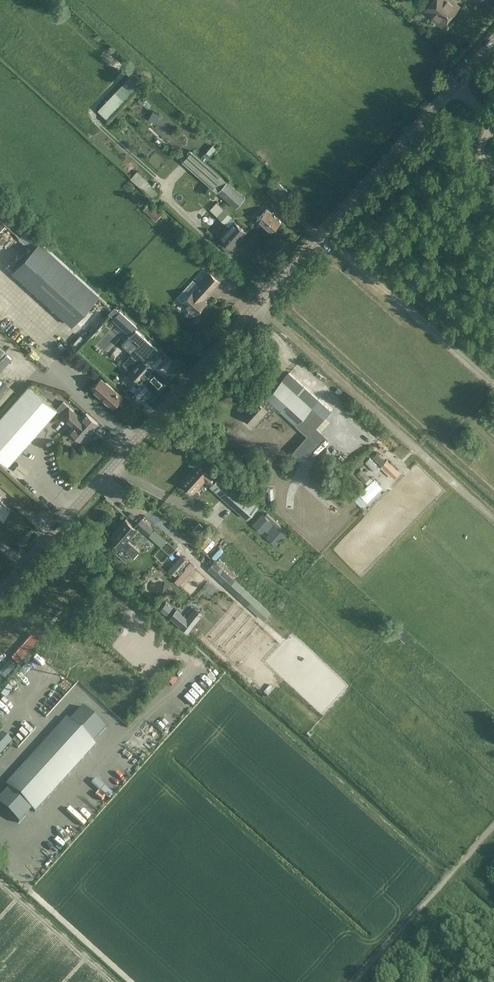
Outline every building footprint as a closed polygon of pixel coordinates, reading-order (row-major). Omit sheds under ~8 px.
[(426,7),(444,24),(457,9),(448,0),(433,0),(426,7)] [(107,117),(141,83),(132,74),(98,108),(107,117)] [(236,207),(246,197),(192,148),(183,158),(236,207)] [(271,194),(280,184),(281,184),(280,183),(282,181),(279,178),(277,180),(276,180),(267,191),(271,194)] [(280,184),(271,194),(271,195),(278,202),(288,191),(280,184)] [(144,209),(157,220),(162,214),(150,203),(144,209)] [(226,223),(234,216),(226,208),(218,215),(226,223)] [(272,233),(282,222),(268,210),(258,221),(272,233)] [(232,248),(247,232),(235,221),(220,237),(232,248)] [(12,271),(72,325),(72,326),(100,294),(40,240),(12,271)] [(200,284),(183,302),(190,308),(189,309),(189,315),(195,314),(196,314),(207,301),(205,299),(220,281),(209,271),(198,283),(200,284)] [(137,325),(117,306),(112,311),(115,315),(113,317),(129,333),(137,325)] [(153,368),(146,362),(158,348),(146,338),(140,344),(142,346),(142,358),(130,370),(141,380),(153,368)] [(0,356),(0,373),(1,373),(12,357),(3,351),(0,356)] [(277,408),(308,434),(331,408),(317,396),(305,387),(288,372),(260,403),(268,410),(262,416),(266,419),(277,408)] [(113,406),(115,405),(115,404),(116,405),(118,405),(120,402),(120,401),(119,400),(122,396),(101,378),(92,387),(106,399),(105,400),(105,402),(107,404),(109,404),(110,402),(113,406)] [(16,391),(3,380),(0,384),(0,408),(16,391)] [(0,418),(0,457),(8,464),(57,409),(30,384),(0,418)] [(242,413),(255,425),(259,421),(259,420),(262,416),(268,410),(260,403),(255,398),(242,413)] [(81,417),(69,406),(62,415),(74,425),(70,430),(82,441),(98,423),(86,412),(81,417)] [(377,450),(367,461),(376,469),(386,458),(377,450)] [(199,461),(182,481),(194,492),(205,479),(211,484),(210,485),(247,518),(258,506),(221,473),(216,478),(211,473),(211,472),(199,461)] [(360,493),(368,501),(382,486),(363,467),(359,472),(370,482),(360,493)] [(1,521),(4,518),(3,516),(5,515),(6,515),(9,512),(9,511),(10,509),(2,502),(2,501),(1,501),(0,500),(0,520),(1,521)] [(286,530),(267,513),(265,515),(263,514),(256,522),(266,531),(274,523),(275,524),(268,532),(278,542),(285,533),(284,532),(286,530)] [(148,536),(154,529),(141,518),(135,524),(148,536)] [(109,536),(121,547),(134,557),(140,550),(128,540),(137,530),(125,519),(109,536)] [(210,536),(201,543),(205,550),(215,543),(210,536)] [(176,574),(188,560),(183,556),(175,565),(173,563),(169,568),(176,574)] [(208,568),(264,618),(271,610),(216,560),(208,568)] [(179,582),(195,566),(191,562),(175,579),(179,582)] [(189,634),(203,616),(195,610),(187,619),(178,612),(171,619),(189,634)] [(19,665),(31,651),(22,643),(10,658),(19,665)] [(5,678),(16,667),(10,661),(0,671),(0,673),(5,678)] [(67,718),(46,740),(5,784),(34,812),(68,775),(78,785),(107,752),(96,742),(95,744),(67,718)] [(107,726),(98,736),(109,745),(117,735),(107,726)]
